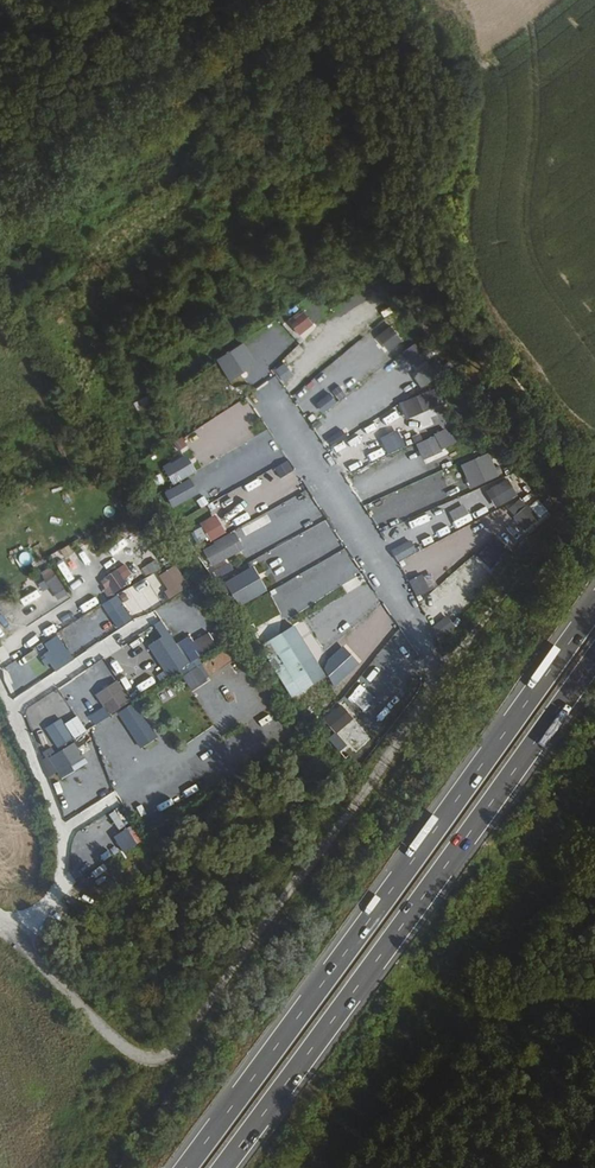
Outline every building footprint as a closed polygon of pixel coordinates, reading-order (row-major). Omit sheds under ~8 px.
[(300,334),(314,322),(302,309),(288,321),(300,334)] [(389,351),(403,340),(391,325),(377,336),(389,351)] [(332,332),(318,343),(330,359),(345,348),(332,332)] [(403,351),(414,368),(427,360),(416,343),(403,351)] [(345,364),(360,356),(357,350),(341,357),(345,364)] [(368,373),(382,362),(376,355),(363,367),(368,373)] [(283,361),(273,372),(284,383),(294,372),(283,361)] [(430,364),(413,374),(422,387),(438,377),(430,364)] [(325,413),(347,393),(338,383),(316,403),(325,413)] [(399,402),(405,419),(435,409),(429,392),(399,402)] [(133,401),(136,408),(151,401),(148,394),(133,401)] [(334,447),(347,436),(341,429),(328,440),(334,447)] [(380,437),(387,454),(406,446),(398,429),(380,437)] [(450,429),(416,441),(422,459),(457,446),(450,429)] [(281,435),(290,450),(296,446),(288,432),(281,435)] [(177,451),(187,447),(183,436),(172,441),(177,451)] [(181,479),(197,470),(186,452),(170,462),(181,479)] [(419,457),(400,462),(404,481),(424,476),(419,457)] [(276,467),(282,478),(294,471),(288,460),(276,467)] [(486,462),(470,469),(478,486),(494,479),(486,462)] [(313,492),(321,488),(312,472),(305,477),(313,492)] [(173,508),(200,493),(190,476),(164,491),(173,508)] [(507,477),(486,490),(497,508),(518,495),(507,477)] [(376,495),(394,489),(392,482),(374,487),(376,495)] [(212,498),(224,492),(220,485),(208,492),(212,498)] [(486,489),(464,499),(464,497),(445,506),(455,527),(495,509),(486,489)] [(520,498),(507,510),(526,530),(548,509),(538,498),(528,507),(520,498)] [(210,542),(227,532),(216,514),(199,523),(210,542)] [(245,535),(271,521),(266,514),(241,528),(245,535)] [(423,516),(404,524),(407,531),(426,523),(423,516)] [(492,537),(476,556),(492,569),(508,550),(492,537)] [(151,562),(142,568),(147,576),(157,570),(151,562)] [(99,580),(109,594),(134,577),(124,563),(99,580)] [(68,564),(61,568),(70,584),(77,580),(68,564)] [(172,597),(190,586),(175,564),(158,576),(172,597)] [(44,589),(51,587),(56,600),(66,596),(54,567),(38,573),(44,589)] [(255,567),(222,582),(233,608),(267,593),(255,567)] [(415,595),(438,587),(433,571),(409,580),(415,595)] [(345,592),(366,584),(363,575),(342,583),(345,592)] [(145,579),(126,588),(139,613),(165,600),(155,580),(147,584),(145,579)] [(23,606),(41,596),(36,589),(19,599),(23,606)] [(176,607),(188,599),(185,594),(173,602),(176,607)] [(352,601),(336,611),(346,626),(361,616),(352,601)] [(117,629),(132,619),(122,604),(107,614),(117,629)] [(199,606),(193,610),(200,620),(206,616),(199,606)] [(311,623),(324,619),(322,612),(309,616),(311,623)] [(98,614),(65,628),(74,649),(98,639),(97,637),(108,632),(104,621),(101,622),(98,614)] [(446,615),(430,627),(440,641),(457,628),(446,615)] [(180,648),(196,638),(185,622),(169,632),(180,648)] [(163,649),(189,692),(211,679),(197,657),(217,645),(209,633),(180,651),(175,642),(163,649)] [(311,669),(287,633),(256,654),(290,704),(301,697),(292,682),(311,669)] [(60,637),(4,664),(17,690),(73,663),(60,637)] [(336,686),(361,662),(344,645),(319,668),(336,686)] [(95,693),(109,715),(131,702),(118,679),(95,693)] [(171,686),(158,693),(163,702),(175,696),(171,686)] [(117,713),(140,748),(158,737),(136,701),(117,713)] [(324,716),(336,733),(357,719),(344,702),(324,716)] [(57,749),(87,733),(78,716),(64,723),(61,719),(46,727),(57,749)] [(338,732),(329,737),(339,754),(348,748),(338,732)] [(48,774),(83,762),(76,741),(41,753),(48,774)] [(143,802),(136,807),(145,821),(152,816),(143,802)] [(109,814),(117,830),(124,826),(116,810),(109,814)] [(120,831),(128,848),(143,841),(134,824),(120,831)]
